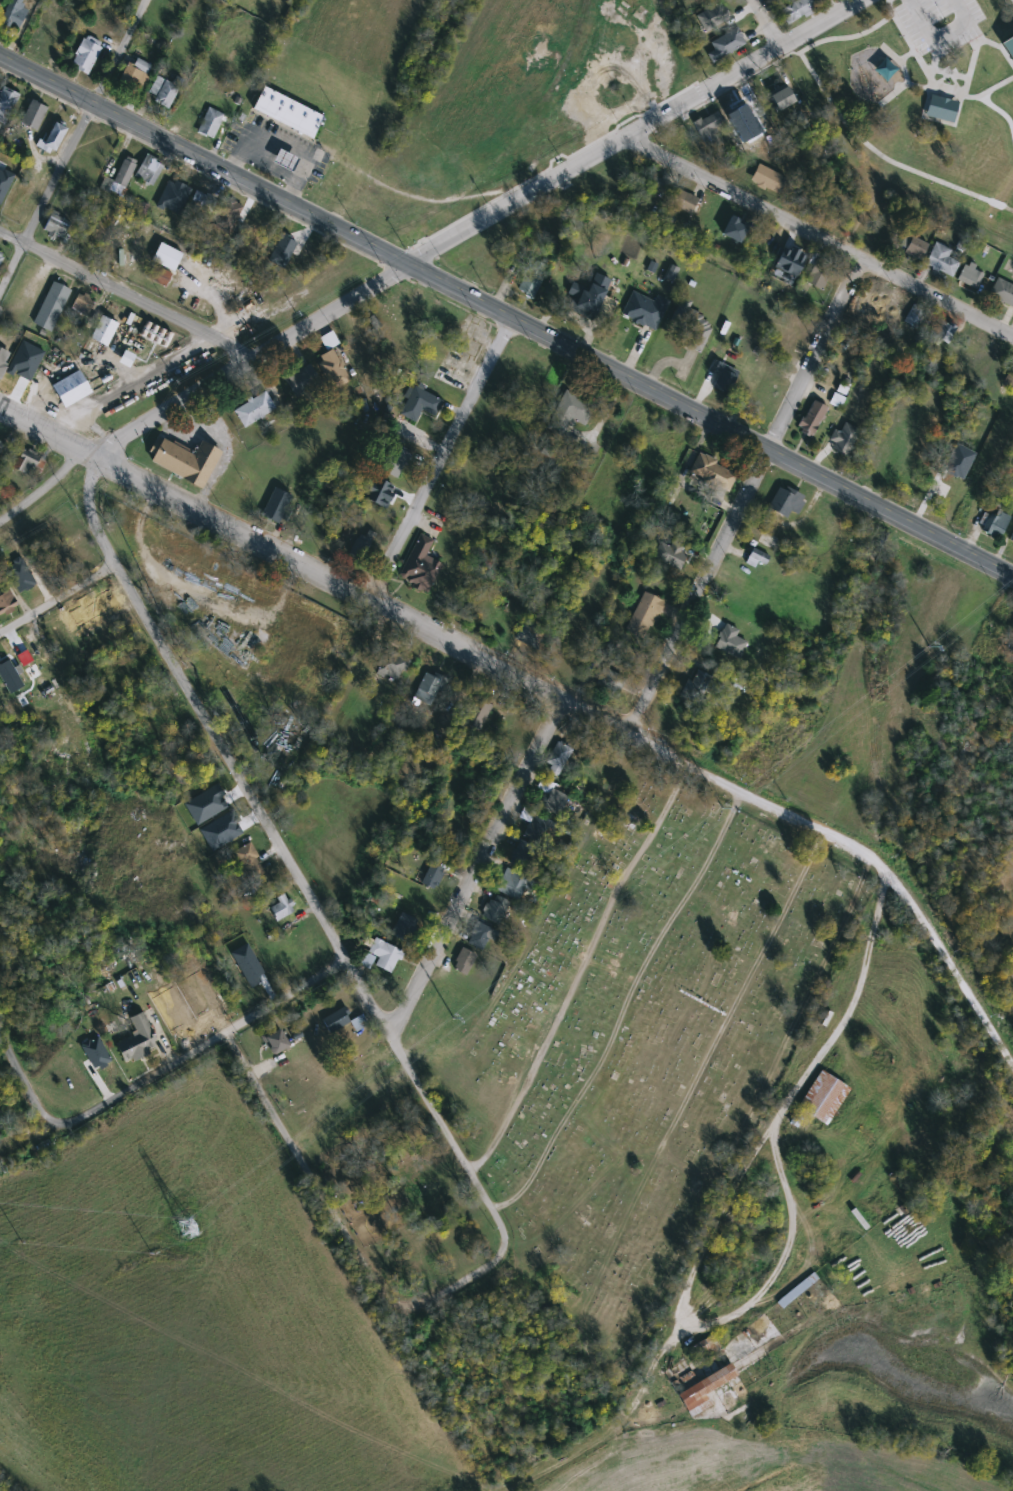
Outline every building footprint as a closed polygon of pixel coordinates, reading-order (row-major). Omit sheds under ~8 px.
[(0,21),(11,0),(25,0),(31,3),(17,31),(0,21)] [(780,11),(799,0),(810,0),(816,10),(789,26),(780,11)] [(736,28),(745,45),(715,61),(706,45),(736,28)] [(998,41),(1012,63),(1012,31),(998,41)] [(88,74),(70,65),(84,35),(103,45),(88,74)] [(133,67),(136,60),(152,67),(139,96),(117,87),(127,64),(133,67)] [(177,78),(185,86),(163,108),(146,92),(161,77),(169,85),(177,78)] [(323,116),(312,138),(252,109),(263,86),(323,116)] [(5,125),(0,122),(0,93),(3,87),(20,95),(5,125)] [(769,97),(786,87),(795,103),(778,112),(769,97)] [(951,121),(923,113),(929,92),(956,99),(951,121)] [(37,131),(20,124),(31,100),(47,107),(37,131)] [(735,109),(748,103),(755,118),(741,124),(735,109)] [(225,134),(217,131),(213,140),(197,133),(208,108),(232,119),(225,134)] [(710,138),(702,142),(693,123),(717,112),(723,126),(708,133),(710,138)] [(44,141),(55,122),(68,129),(53,156),(37,146),(41,139),(44,141)] [(692,143),(670,150),(665,134),(687,127),(692,143)] [(298,160),(291,173),(272,161),(279,148),(298,160)] [(135,178),(145,155),(164,163),(154,186),(135,178)] [(114,183),(125,157),(137,162),(126,188),(114,183)] [(780,195),(750,181),(758,164),(788,178),(780,195)] [(650,188),(656,178),(666,185),(660,194),(650,188)] [(9,184),(0,206),(0,180),(9,184)] [(699,200),(691,214),(670,202),(678,188),(699,200)] [(217,200),(210,215),(189,205),(196,191),(217,200)] [(71,224),(62,242),(42,232),(52,214),(71,224)] [(737,242),(722,232),(732,215),(748,225),(737,242)] [(903,249),(910,235),(927,243),(920,257),(903,249)] [(182,254),(165,288),(146,278),(154,262),(151,261),(160,243),(182,254)] [(951,251),(948,257),(959,263),(951,278),(925,263),(936,243),(951,251)] [(805,255),(794,277),(771,266),(782,244),(805,255)] [(805,282),(819,256),(835,265),(821,291),(805,282)] [(516,292),(531,259),(547,266),(532,299),(516,292)] [(976,291),(957,281),(965,263),(985,273),(976,291)] [(999,279),(1012,286),(1012,307),(990,296),(999,279)] [(51,333),(33,324),(53,282),(71,290),(51,333)] [(604,322),(574,306),(582,289),(612,305),(604,322)] [(622,316),(632,292),(654,301),(656,296),(668,301),(657,330),(622,316)] [(85,317),(71,307),(82,293),(95,303),(85,317)] [(688,311),(713,321),(702,352),(686,346),(691,335),(669,326),(680,297),(692,302),(688,311)] [(927,311),(918,329),(904,322),(913,304),(927,311)] [(118,324),(106,347),(90,339),(102,316),(118,324)] [(366,325),(373,319),(380,326),(373,332),(366,325)] [(947,345),(936,338),(945,323),(956,330),(947,345)] [(12,356),(0,376),(0,349),(12,356)] [(350,382),(335,390),(317,358),(332,349),(350,382)] [(703,382),(714,360),(723,365),(721,369),(737,376),(728,394),(718,390),(723,379),(716,376),(711,386),(703,382)] [(319,383),(294,395),(285,378),(311,365),(319,383)] [(64,409),(52,386),(79,371),(92,393),(64,409)] [(1004,385),(1012,372),(1012,391),(1004,385)] [(400,419),(413,388),(442,400),(435,417),(420,411),(414,425),(400,419)] [(546,429),(564,391),(598,407),(589,426),(572,419),(563,437),(546,429)] [(276,412),(242,427),(234,408),(267,393),(276,412)] [(813,437),(797,430),(812,400),(827,407),(813,437)] [(827,447),(843,422),(858,431),(842,456),(827,447)] [(150,461),(163,437),(193,454),(201,440),(222,452),(201,490),(150,461)] [(974,451),(955,442),(941,469),(960,479),(974,451)] [(380,470),(393,446),(411,456),(398,480),(380,470)] [(728,493),(689,474),(699,453),(738,473),(728,493)] [(32,478),(15,468),(24,454),(41,464),(32,478)] [(799,516),(789,512),(789,515),(770,510),(777,487),(805,495),(799,516)] [(277,524),(261,516),(276,488),(292,497),(277,524)] [(983,512),(1006,512),(1006,537),(983,537),(983,512)] [(784,542),(778,554),(757,543),(763,531),(784,542)] [(376,535),(361,562),(349,555),(358,539),(363,542),(369,532),(376,535)] [(434,541),(426,556),(443,565),(428,593),(398,578),(420,534),(434,541)] [(659,538),(650,556),(678,568),(686,551),(659,538)] [(747,562),(752,549),(769,555),(764,568),(747,562)] [(28,599),(19,577),(34,571),(43,593),(28,599)] [(1,619),(0,618),(0,596),(8,591),(19,607),(1,619)] [(665,602),(646,641),(626,631),(644,592),(665,602)] [(512,637),(535,649),(543,634),(520,621),(512,637)] [(724,621),(711,645),(737,659),(746,641),(733,634),(736,628),(724,621)] [(376,673),(385,648),(411,657),(402,682),(376,673)] [(9,694),(0,677),(0,664),(9,660),(23,687),(9,694)] [(617,696),(596,685),(605,668),(626,680),(617,696)] [(681,696),(694,669),(712,677),(700,704),(681,696)] [(413,699),(425,672),(443,680),(431,708),(413,699)] [(481,731),(462,723),(475,693),(494,702),(481,731)] [(292,749),(274,743),(279,730),(296,736),(292,749)] [(543,765),(559,741),(574,751),(558,774),(543,765)] [(544,794),(536,790),(542,780),(569,794),(558,816),(538,806),(544,794)] [(552,840),(544,836),(540,845),(522,836),(533,813),(558,825),(552,840)] [(525,870),(509,863),(519,840),(536,848),(525,870)] [(239,849),(251,844),(262,872),(249,876),(239,849)] [(445,870),(434,891),(421,884),(432,863),(445,870)] [(528,878),(517,900),(493,889),(505,867),(528,878)] [(509,903),(498,925),(480,917),(491,894),(509,903)] [(267,908),(285,896),(295,910),(278,922),(267,908)] [(390,933),(403,913),(418,922),(405,942),(390,933)] [(487,941),(482,951),(466,943),(476,922),(499,933),(493,944),(487,941)] [(402,952),(390,974),(373,965),(364,960),(376,938),(402,952)] [(452,970),(461,948),(476,955),(467,977),(452,970)] [(351,1022),(362,1016),(367,1026),(356,1032),(351,1023),(329,1035),(321,1020),(344,1008),(351,1022)] [(159,1050),(124,1064),(115,1042),(135,1034),(129,1018),(144,1012),(159,1050)] [(288,1049),(270,1056),(262,1037),(281,1030),(288,1049)] [(797,1107),(821,1071),(850,1089),(826,1126),(797,1107)] [(195,1234),(182,1237),(178,1222),(192,1219),(195,1234)] [(817,1278),(783,1310),(778,1304),(812,1273),(817,1278)] [(677,1393),(731,1365),(737,1377),(706,1394),(713,1406),(690,1418),(677,1393)]
